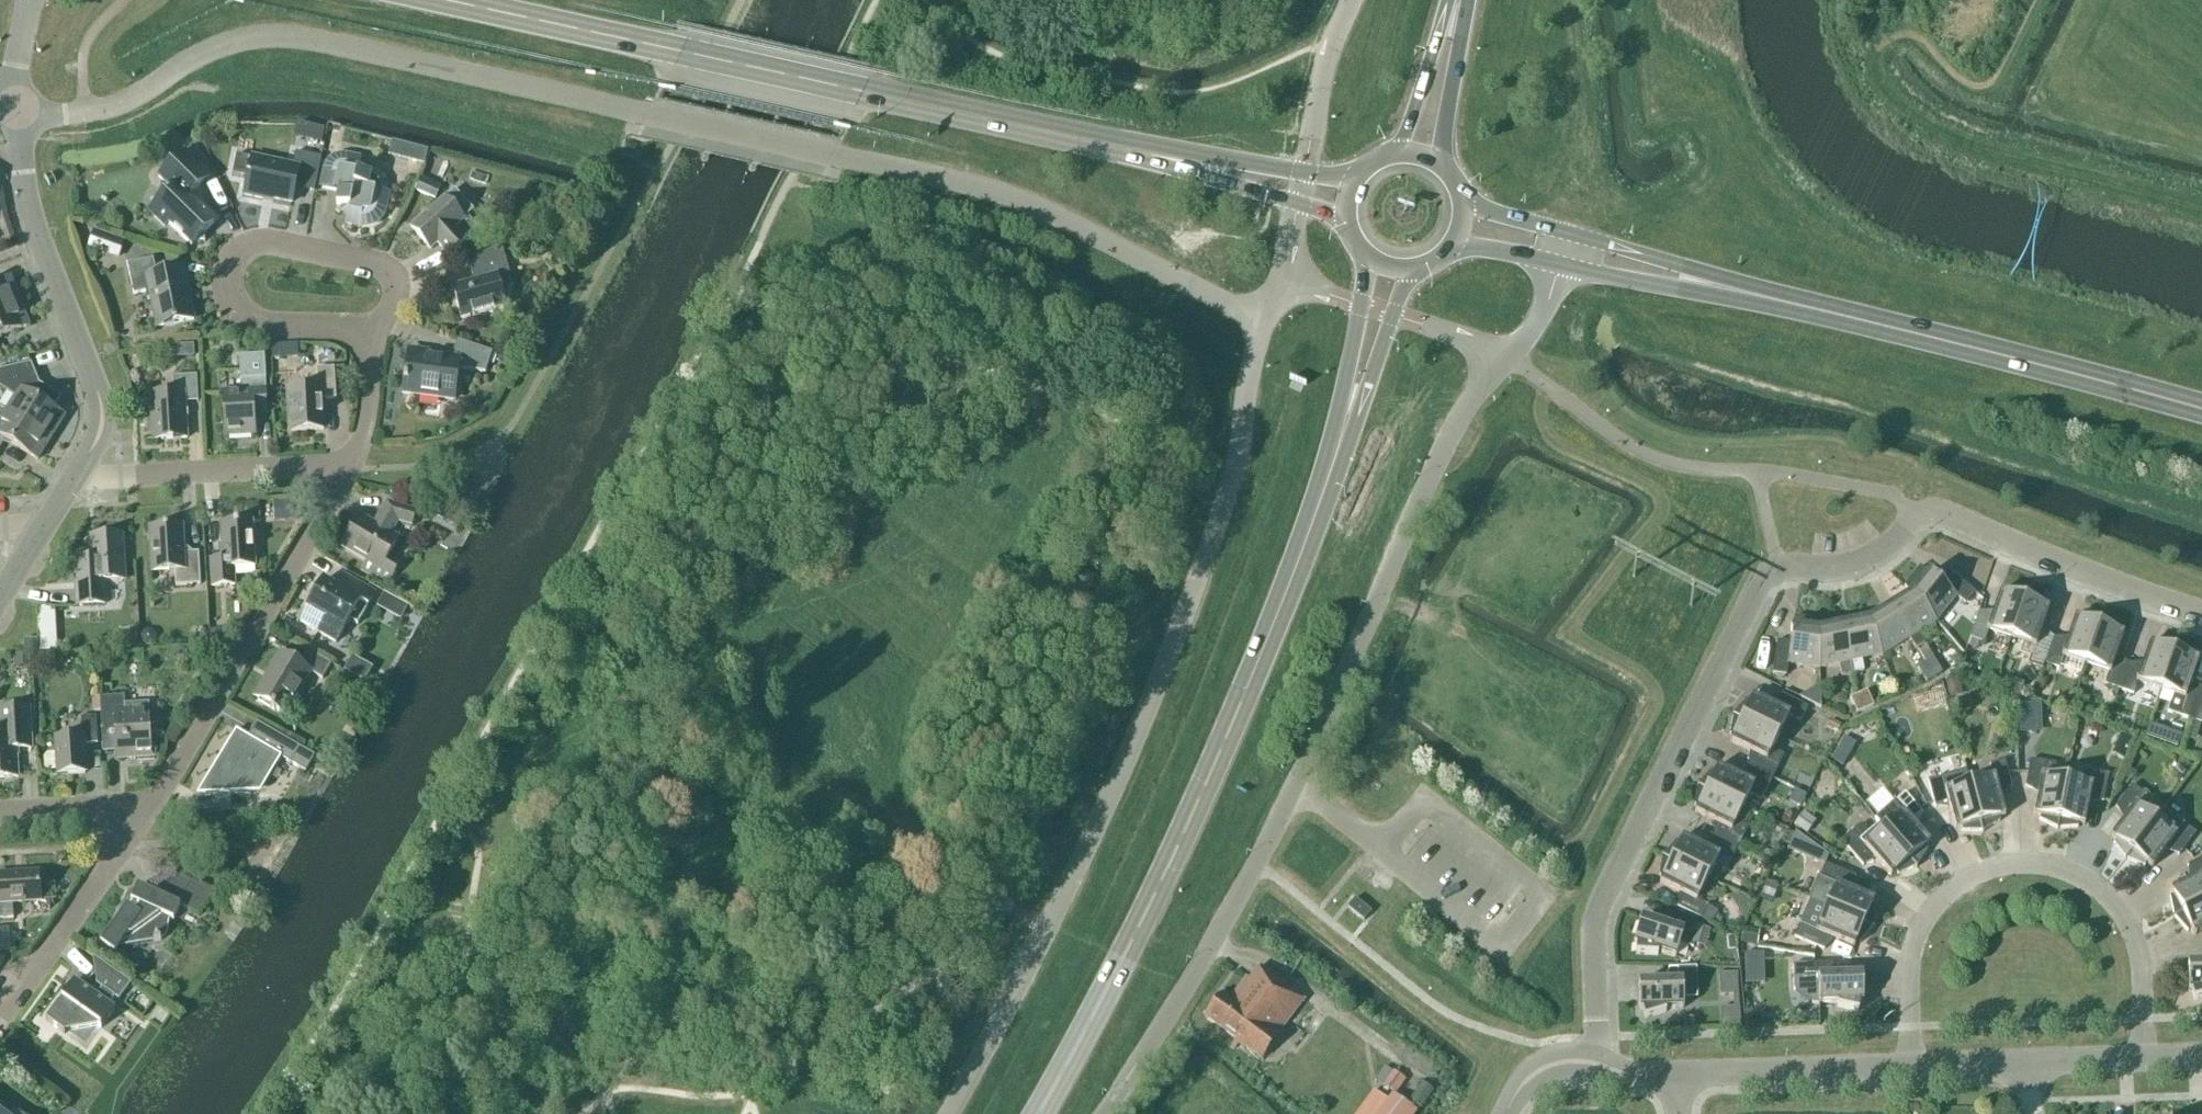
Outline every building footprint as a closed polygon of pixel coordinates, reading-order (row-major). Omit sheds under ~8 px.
[(205,234),(218,220),(193,195),(211,176),(185,151),(159,178),(171,190),(149,213),(164,228),(168,224),(192,247),(196,243),(205,243),(205,234)] [(425,169),(430,157),(420,152),(410,153),(409,161),(425,169)] [(314,192),(321,159),(296,153),(293,167),(252,159),(239,156),(235,176),(248,179),(244,196),(263,200),(264,197),(292,204),(296,189),(314,192)] [(366,225),(372,224),(377,221),(381,216),(383,210),(387,193),(368,189),(371,175),(358,173),(361,162),(346,158),(341,158),(336,160),(332,162),(329,166),(327,171),(323,189),(339,193),(336,206),(349,209),(346,222),(360,225),(366,225)] [(441,187),(421,178),(415,191),(435,200),(441,187)] [(449,257),(479,230),(468,217),(474,211),(455,190),(445,199),(411,229),(431,251),(438,244),(449,257)] [(120,258),(125,240),(99,232),(93,250),(120,258)] [(461,320),(507,307),(504,298),(512,284),(502,247),(473,260),(478,279),(475,284),(461,288),(455,298),(461,320)] [(157,274),(153,259),(127,265),(134,295),(146,293),(148,300),(151,300),(157,328),(194,320),(183,269),(157,274)] [(20,303),(11,279),(0,283),(0,311),(20,303)] [(0,311),(0,338),(30,327),(20,303),(0,311)] [(486,374),(493,353),(457,341),(451,359),(442,358),(441,362),(427,360),(428,353),(410,351),(408,372),(406,372),(406,374),(403,394),(421,397),(425,402),(433,403),(438,399),(453,401),(456,382),(457,382),(459,370),(485,374),(484,374),(486,374)] [(281,345),(271,346),(272,361),(282,360),(281,345)] [(267,415),(265,379),(266,379),(265,355),(239,357),(240,380),(242,380),(242,392),(223,393),(225,437),(255,435),(254,411),(266,411),(266,415),(267,415)] [(21,367),(31,365),(28,356),(19,358),(21,367)] [(7,411),(52,439),(65,417),(54,410),(62,398),(40,384),(31,364),(0,371),(0,388),(15,398),(7,411)] [(291,433),(324,431),(322,400),(336,399),(334,369),(317,370),(318,388),(289,390),(291,433)] [(153,441),(187,439),(185,403),(198,402),(197,376),(173,377),(174,394),(150,395),(153,441)] [(52,439),(7,411),(0,421),(0,450),(6,441),(38,461),(52,439)] [(412,527),(416,512),(387,503),(382,518),(384,519),(378,529),(360,518),(343,547),(367,561),(362,570),(388,585),(396,572),(383,564),(397,540),(391,536),(398,523),(412,527)] [(212,587),(235,586),(234,569),(255,567),(253,523),(221,525),(223,560),(210,561),(212,587)] [(184,554),(182,527),(150,529),(152,573),(175,571),(176,587),(200,585),(199,553),(184,554)] [(79,607),(105,606),(103,582),(126,581),(123,537),(90,539),(91,561),(76,562),(79,607)] [(1908,591),(1936,622),(1956,597),(1965,605),(1974,593),(1948,573),(1940,584),(1920,568),(1904,588),(1907,592),(1908,591)] [(370,591),(343,575),(335,588),(324,581),(300,623),(336,644),(349,621),(358,626),(369,607),(363,604),(370,591)] [(1919,633),(1936,622),(1908,591),(1907,592),(1887,604),(1909,639),(1915,650),(1925,644),(1919,633)] [(2011,639),(2028,591),(2027,591),(2027,592),(2007,591),(2007,594),(2000,592),(1991,617),(1979,613),(1969,639),(1984,644),(1988,631),(2011,639)] [(2043,670),(2044,665),(2053,638),(2040,634),(2049,609),(2042,607),(2044,604),(2028,593),(2028,591),(2011,639),(2034,647),(2028,664),(2043,670)] [(1882,656),(1909,639),(1887,604),(1866,617),(1882,656)] [(54,609),(37,610),(39,654),(57,653),(54,609)] [(1861,660),(1882,656),(1866,617),(1842,622),(1853,674),(1864,672),(1861,660)] [(2086,665),(2102,617),(2101,618),(2082,617),(2082,620),(2075,618),(2066,643),(2053,638),(2044,665),(2058,669),(2063,657),(2086,665)] [(2119,690),(2128,664),(2115,660),(2124,635),(2117,632),(2119,629),(2103,618),(2103,617),(2102,617),(2086,665),(2109,673),(2104,685),(2119,690)] [(1818,627),(1819,627),(1819,622),(1794,618),(1790,644),(1777,642),(1772,674),(1786,676),(1788,664),(1819,669),(1818,627)] [(1841,677),(1853,674),(1842,622),(1819,627),(1818,627),(1819,669),(1839,665),(1841,677)] [(157,641),(156,635),(152,631),(151,630),(145,631),(140,636),(141,642),(145,647),(152,646),(157,641)] [(228,644),(227,630),(213,631),(215,645),(228,644)] [(25,655),(38,654),(37,641),(24,641),(25,655)] [(2160,691),(2177,643),(2177,642),(2176,644),(2157,642),(2156,646),(2150,644),(2141,669),(2128,664),(2119,690),(2133,695),(2137,683),(2160,691)] [(2201,692),(2201,690),(2190,686),(2198,661),(2191,658),(2194,655),(2177,644),(2178,643),(2177,643),(2160,691),(2173,695),(2168,712),(2178,716),(2192,721),(2201,692)] [(322,680),(331,665),(308,651),(299,666),(281,655),(255,698),(272,708),(271,710),(275,712),(276,710),(285,716),(310,673),(322,680)] [(29,655),(11,657),(12,668),(29,667),(29,655)] [(373,669),(352,657),(344,671),(364,683),(373,669)] [(1925,664),(1934,679),(1942,674),(1933,659),(1925,664)] [(1926,684),(1934,679),(1925,664),(1917,669),(1926,684)] [(1858,695),(1865,711),(1874,707),(1867,691),(1858,695)] [(2192,721),(2201,725),(2201,692),(2192,721)] [(1857,715),(1865,711),(1858,695),(1850,699),(1857,715)] [(1732,715),(1778,737),(1789,716),(1800,722),(1807,708),(1782,696),(1776,708),(1753,696),(1750,703),(1747,700),(1734,715),(1733,714),(1732,715)] [(125,704),(124,697),(100,698),(102,741),(117,740),(118,759),(151,757),(151,752),(157,752),(157,750),(151,750),(148,703),(125,704)] [(18,778),(17,750),(32,749),(30,709),(0,711),(0,779),(18,778)] [(1772,750),(1778,737),(1732,715),(1732,716),(1733,716),(1729,735),(1733,736),(1730,743),(1754,754),(1747,767),(1772,779),(1783,756),(1772,750)] [(85,774),(83,745),(98,744),(96,718),(81,718),(82,736),(56,738),(57,754),(47,755),(44,758),(45,769),(48,772),(58,772),(58,775),(49,775),(49,776),(85,774)] [(2016,738),(2028,737),(2027,724),(2016,724),(2016,738)] [(269,750),(236,731),(197,798),(251,794),(258,791),(264,785),(269,778),(277,764),(281,759),(306,773),(315,757),(278,735),(269,750)] [(1845,759),(1854,740),(1843,735),(1834,754),(1845,759)] [(2057,831),(2067,781),(2053,778),(2055,765),(2030,760),(2025,788),(2039,790),(2034,816),(2041,818),(2039,821),(2057,829),(2056,831),(2057,831)] [(1969,784),(1983,834),(1983,833),(1983,832),(2000,822),(1998,819),(2005,817),(1998,792),(2012,788),(2004,761),(1990,765),(1993,778),(1969,784)] [(1765,793),(1772,779),(1747,767),(1741,779),(1718,767),(1714,774),(1712,771),(1699,786),(1697,785),(1697,786),(1743,808),(1749,795),(1761,801),(1765,792),(1765,793)] [(2067,781),(2057,831),(2058,831),(2058,830),(2077,828),(2077,825),(2084,826),(2089,800),(2103,803),(2108,776),(2083,771),(2081,784),(2067,781)] [(1983,834),(1969,784),(1946,790),(1943,778),(1928,782),(1935,808),(1948,805),(1955,830),(1962,828),(1962,832),(1982,832),(1982,834),(1983,834)] [(1737,821),(1743,808),(1697,786),(1698,787),(1694,806),(1698,807),(1695,813),(1718,825),(1712,837),(1737,849),(1748,827),(1737,821)] [(2125,861),(2156,821),(2136,806),(2144,795),(2132,786),(2115,808),(2126,817),(2110,838),(2116,842),(2113,844),(2125,860),(2124,861),(2125,861)] [(1883,830),(1917,868),(1916,867),(1927,851),(1924,848),(1930,844),(1912,824),(1923,815),(1905,794),(1893,804),(1885,811),(1893,821),(1883,830)] [(1807,835),(1816,822),(1803,812),(1793,825),(1807,835)] [(2156,821),(2125,861),(2125,862),(2126,861),(2144,868),(2146,864),(2151,869),(2167,848),(2178,856),(2195,834),(2183,825),(2175,835),(2156,821)] [(1917,868),(1883,830),(1873,839),(1861,825),(1841,842),(1863,867),(1865,865),(1877,861),(1891,877),(1896,873),(1898,876),(1915,868),(1916,869),(1917,868)] [(1726,872),(1737,849),(1712,837),(1706,850),(1682,838),(1679,844),(1676,842),(1663,856),(1662,856),(1708,878),(1714,866),(1726,872)] [(1820,861),(1828,849),(1812,839),(1804,851),(1820,861)] [(1697,901),(1708,878),(1662,856),(1662,857),(1663,858),(1659,877),(1663,877),(1660,884),(1683,896),(1677,908),(1702,920),(1709,907),(1697,901)] [(2187,866),(2193,879),(2170,891),(2173,897),(2170,898),(2173,917),(2172,918),(2173,918),(2201,903),(2201,859),(2187,866)] [(1809,901),(1826,908),(1873,928),(1872,927),(1875,908),(1871,907),(1874,901),(1850,891),(1855,878),(1825,865),(1809,901)] [(198,915),(213,893),(168,872),(157,896),(138,887),(134,896),(129,893),(113,927),(101,945),(108,950),(161,942),(161,941),(164,939),(167,936),(168,932),(168,928),(169,924),(170,920),(174,922),(180,907),(198,915)] [(13,919),(13,904),(41,902),(39,873),(0,876),(0,920),(13,919)] [(1364,922),(1371,913),(1355,899),(1347,908),(1364,922)] [(2173,918),(2173,919),(2174,918),(2187,933),(2190,930),(2193,937),(2201,932),(2201,903),(2173,918)] [(1873,929),(1873,928),(1826,908),(1821,921),(1804,914),(1794,938),(1824,951),(1829,938),(1854,948),(1856,942),(1860,944),(1872,929),(1873,929)] [(1693,949),(1701,924),(1675,916),(1670,929),(1642,920),(1633,945),(1636,946),(1636,955),(1657,956),(1659,953),(1675,958),(1680,944),(1693,949)] [(1758,946),(1760,932),(1742,929),(1740,944),(1758,946)] [(1745,948),(1747,979),(1766,978),(1765,948),(1745,948)] [(119,1001),(131,983),(93,956),(92,958),(107,968),(96,984),(102,988),(96,997),(74,981),(46,1022),(65,1035),(67,1031),(98,1026),(102,1029),(115,1010),(109,1006),(115,997),(119,1001)] [(1832,978),(1831,964),(1793,965),(1794,991),(1813,1005),(1838,1004),(1837,1007),(1858,1012),(1860,1003),(1863,1003),(1862,976),(1832,978)] [(2187,966),(2188,992),(2191,992),(2194,1001),(2201,999),(2201,965),(2187,966)] [(1741,1019),(1740,967),(1721,968),(1722,1019),(1741,1019)] [(1304,1002),(1259,968),(1250,980),(1247,978),(1230,1001),(1221,995),(1204,1017),(1261,1059),(1304,1002)] [(1696,975),(1696,969),(1668,969),(1669,983),(1639,984),(1639,1011),(1642,1010),(1645,1020),(1666,1013),(1666,1010),(1683,1009),(1683,995),(1697,994),(1709,993),(1708,975),(1696,975)] [(1421,1065),(1426,1058),(1408,1046),(1403,1054),(1421,1065)] [(1396,1095),(1406,1080),(1393,1071),(1383,1086),(1396,1095)] [(1421,1110),(1434,1091),(1422,1083),(1409,1101),(1421,1110)] [(1416,1112),(1393,1095),(1379,1113),(1415,1113),(1416,1112)]
